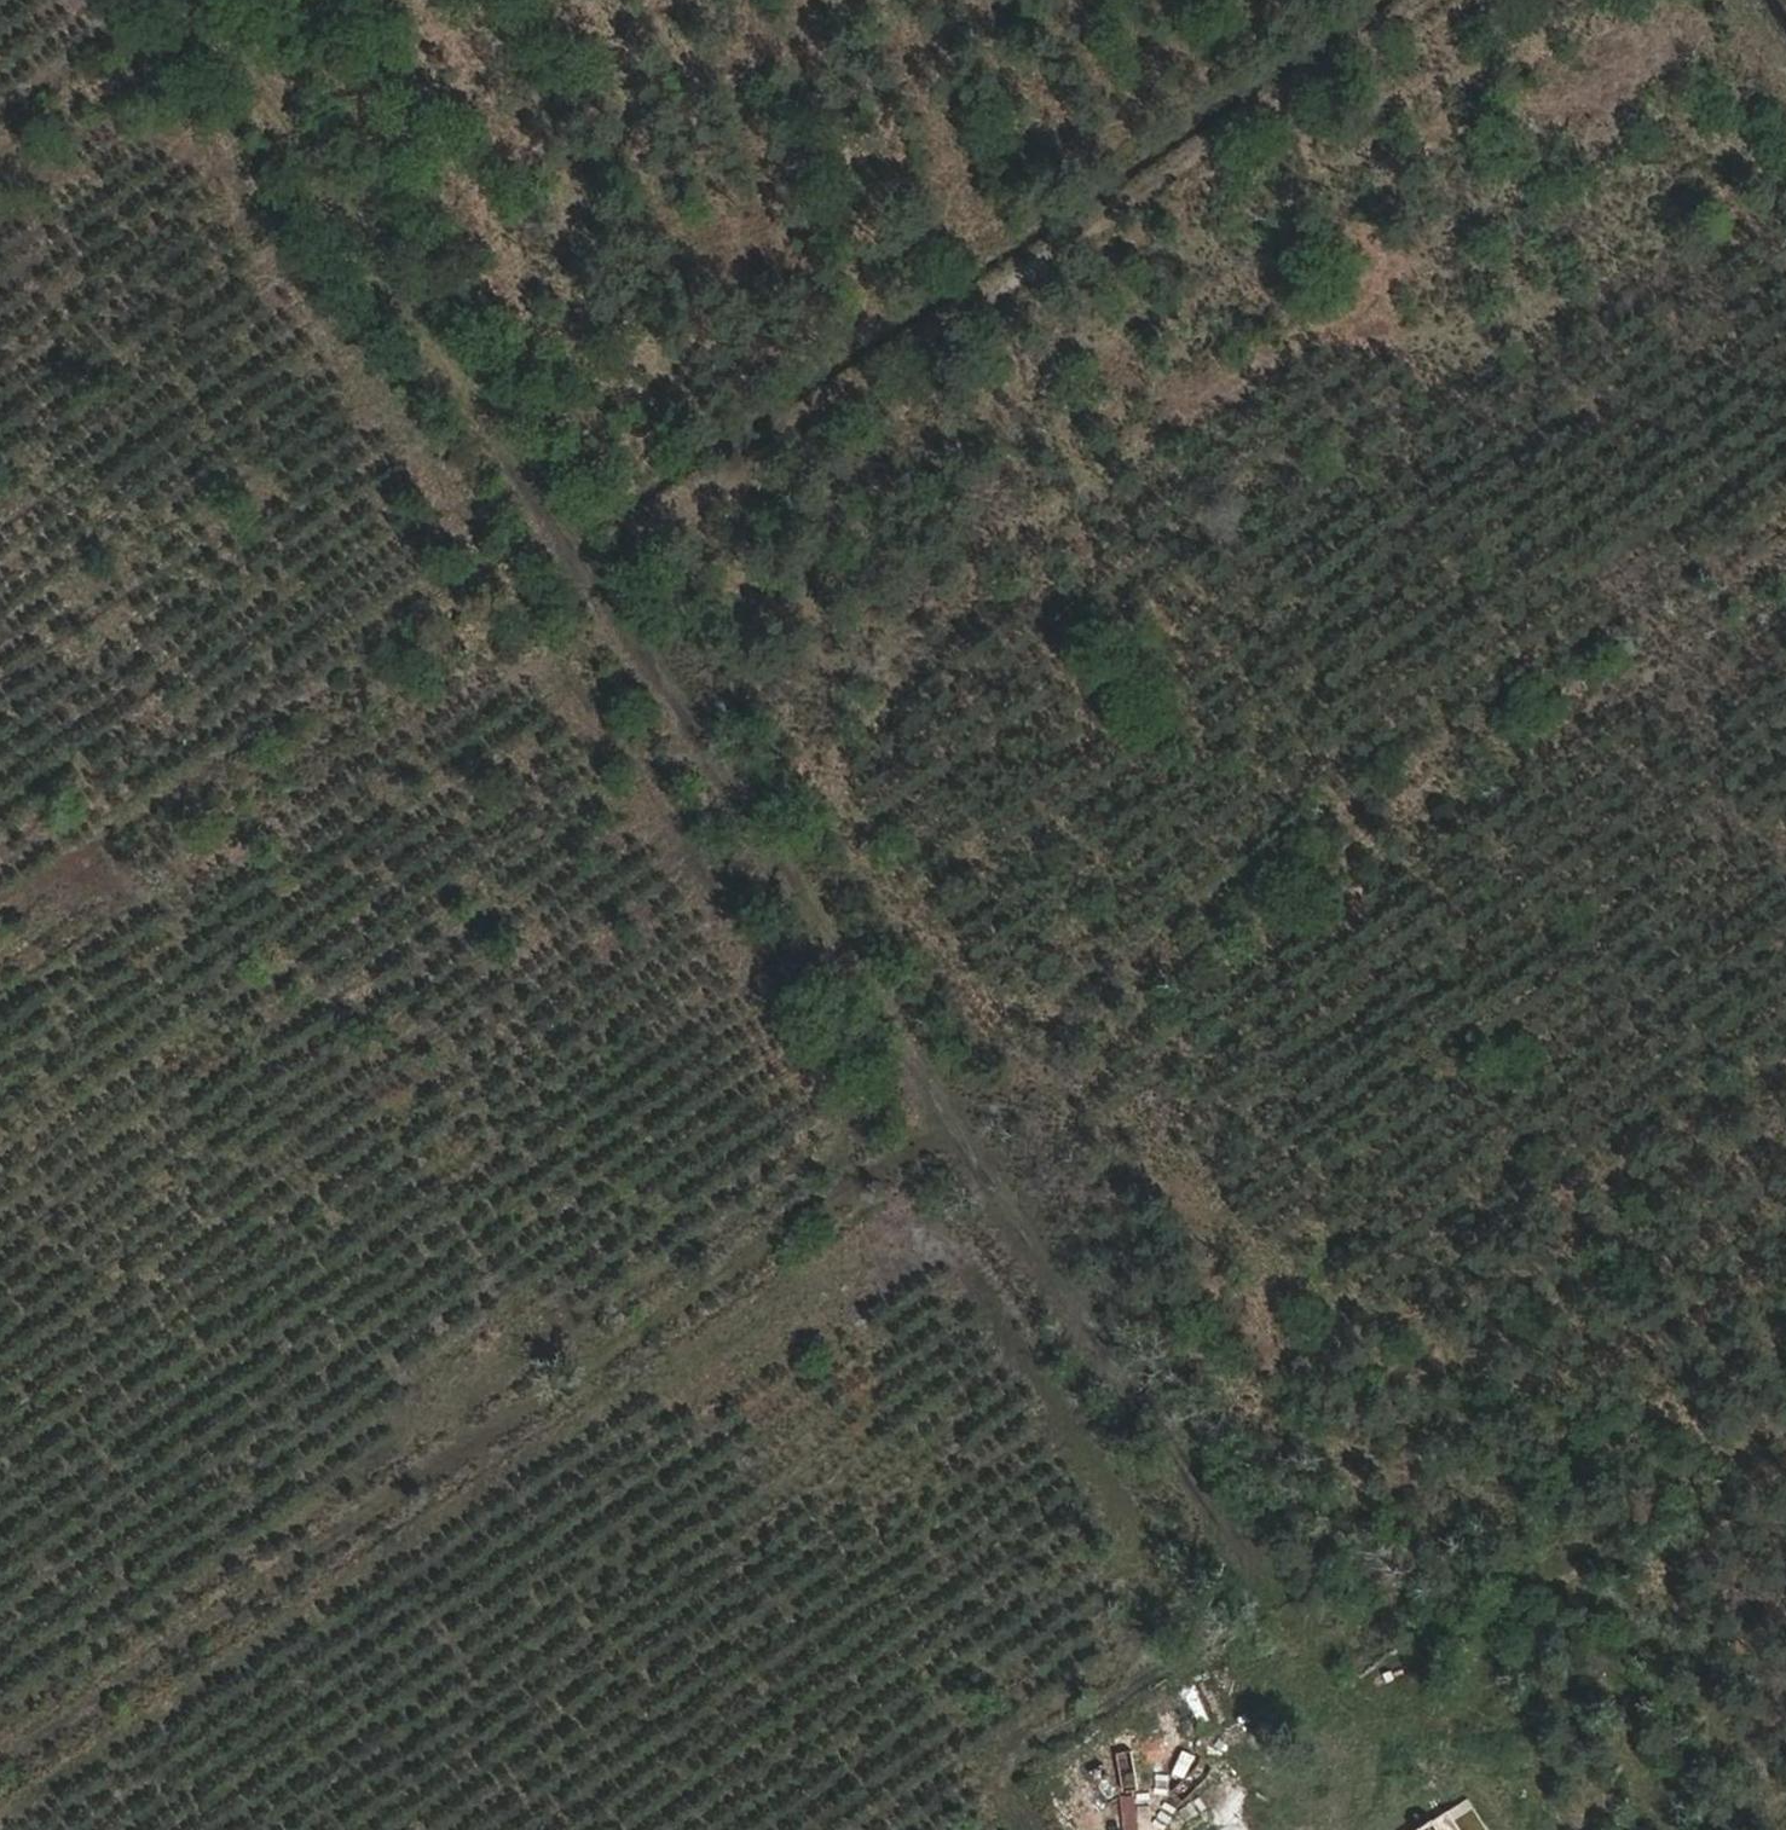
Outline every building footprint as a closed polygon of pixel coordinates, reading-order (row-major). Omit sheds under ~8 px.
[(1435,1815),(1415,1829),(1416,1829),(1446,1829),(1435,1815)]
